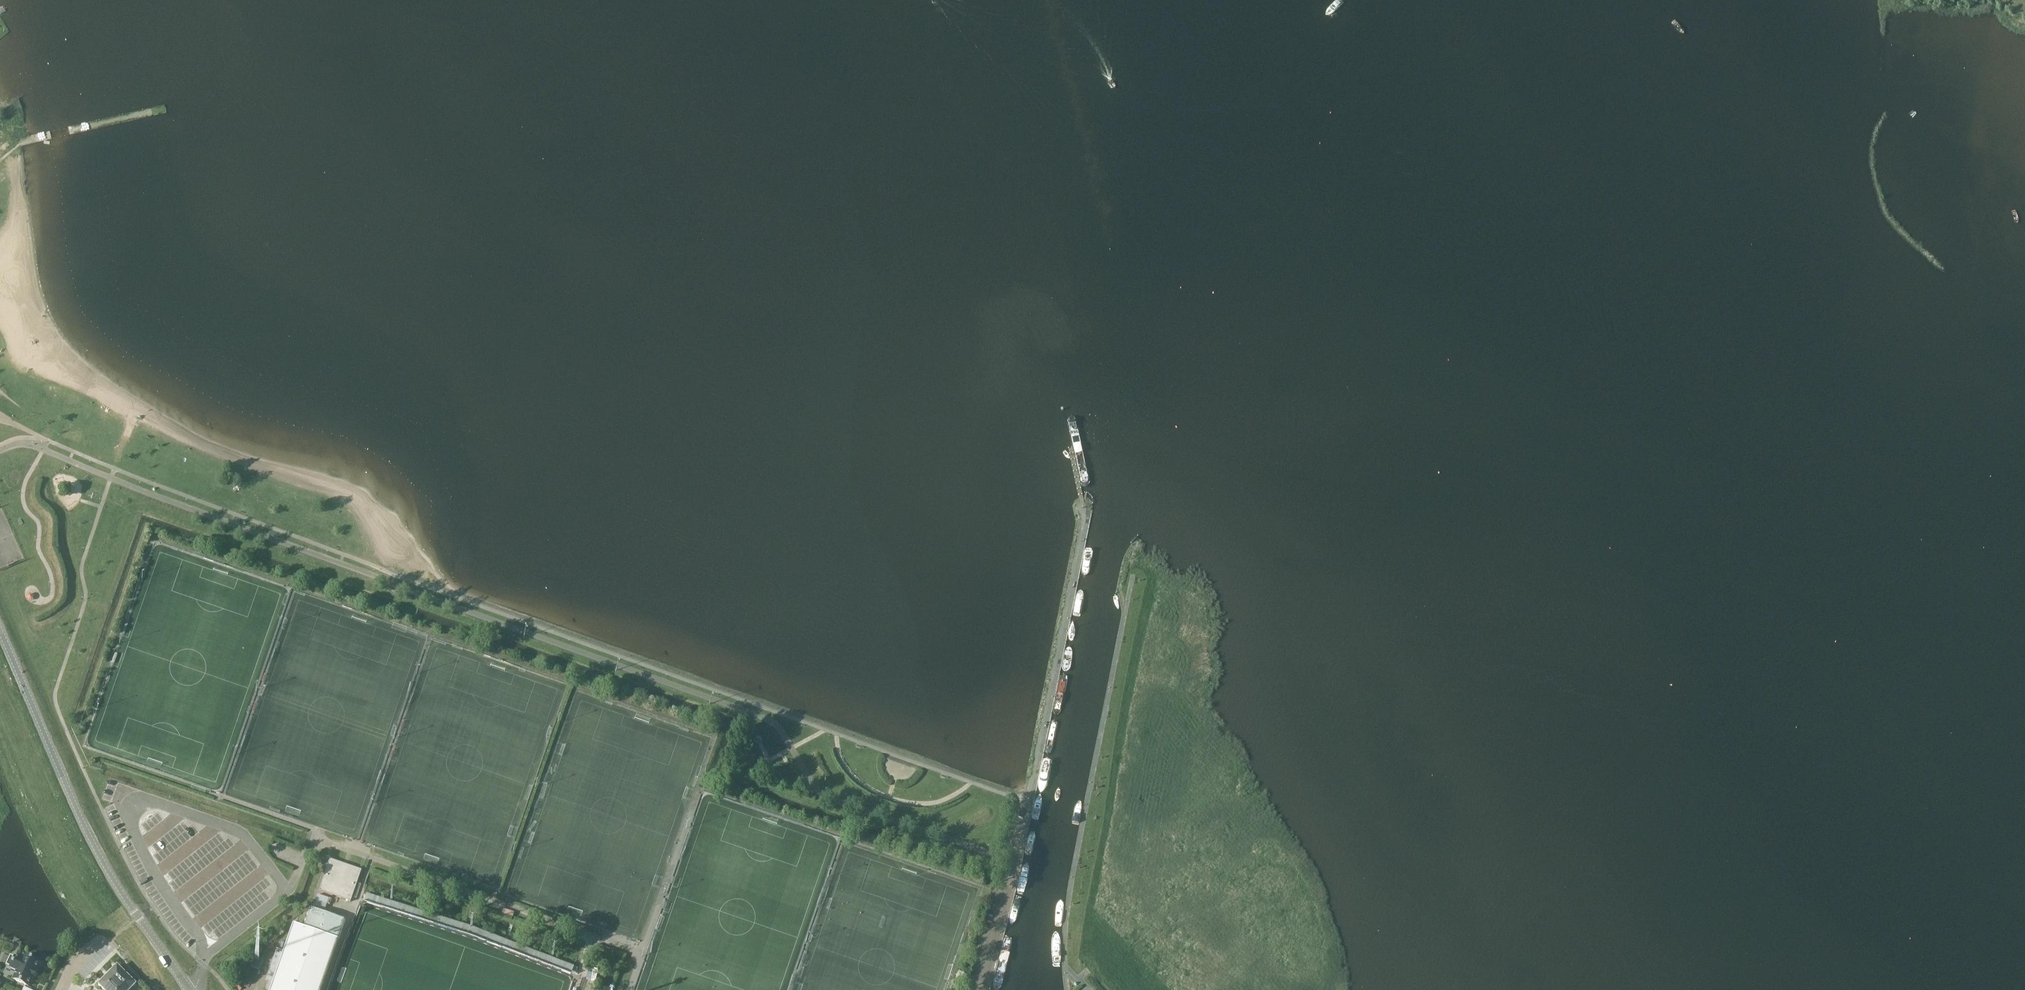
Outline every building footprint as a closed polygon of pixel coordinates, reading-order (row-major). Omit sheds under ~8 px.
[(319,891),(351,902),(362,871),(330,860),(319,891)] [(294,926),(285,952),(277,949),(267,979),(269,980),(265,989),(320,989),(344,921),(311,910),(304,929),(294,926)] [(274,935),(274,936),(277,939),(285,933),(282,929),(274,935)] [(10,968),(17,971),(13,980),(28,987),(32,979),(33,980),(37,971),(36,971),(39,963),(24,956),(22,961),(15,957),(10,968)] [(135,985),(117,967),(99,985),(103,989),(131,989),(135,985)]
